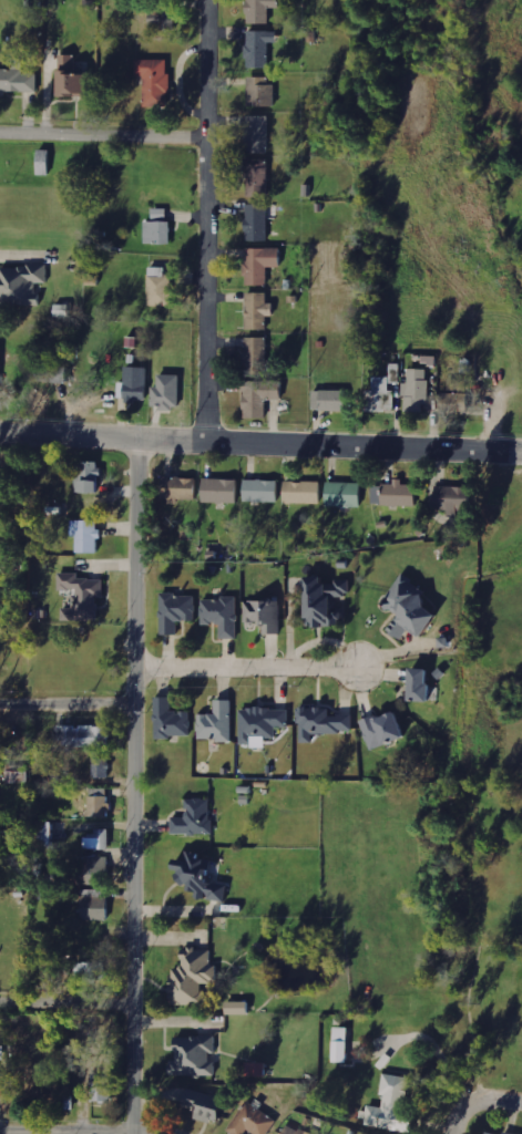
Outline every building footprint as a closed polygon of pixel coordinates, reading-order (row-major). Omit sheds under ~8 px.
[(280,0),(248,0),(248,23),(269,24),(270,8),(279,8),(280,0)] [(152,30),(177,29),(177,10),(151,11),(152,30)] [(270,43),(279,43),(279,31),(249,30),(248,67),(270,68),(270,43)] [(62,96),(97,96),(97,73),(77,74),(76,55),(61,55),(62,96)] [(146,107),(172,107),(171,59),(137,60),(137,77),(146,76),(146,107)] [(7,96),(7,91),(39,91),(39,74),(26,74),(26,69),(0,69),(0,96),(7,96)] [(249,106),(274,107),(275,78),(250,77),(249,106)] [(270,116),(249,115),(248,153),(269,153),(270,116)] [(52,175),(52,150),(41,150),(40,175),(52,175)] [(268,196),(268,164),(249,164),(250,197),(268,196)] [(270,205),(248,204),(247,241),(269,241),(270,205)] [(168,209),(154,209),(154,222),(146,221),(146,244),(172,244),(173,221),(168,221),(168,209)] [(246,249),(247,285),(269,285),(269,268),(283,267),(282,248),(246,249)] [(0,305),(40,306),(41,283),(49,283),(50,266),(1,265),(0,305)] [(150,306),(172,305),(171,267),(149,268),(150,306)] [(269,293),(247,293),(247,330),(267,330),(268,316),(275,316),(275,303),(269,303),(269,293)] [(247,375),(267,374),(266,337),(246,337),(247,375)] [(69,366),(40,366),(40,382),(69,383),(69,366)] [(148,402),(149,367),(126,367),(125,402),(148,402)] [(429,402),(430,369),(410,369),(410,383),(405,383),(404,412),(425,412),(425,402),(429,402)] [(154,387),(153,408),(181,409),(182,375),(160,374),(159,387),(154,387)] [(396,411),(396,392),(391,392),(391,377),(375,377),(375,391),(371,391),(371,411),(396,411)] [(450,393),(441,393),(442,413),(470,413),(470,394),(468,394),(468,379),(449,380),(450,393)] [(269,399),(284,400),(284,382),(246,381),(245,418),(269,418),(269,399)] [(314,391),(314,411),(349,410),(348,390),(314,391)] [(77,493),(102,494),(103,462),(78,462),(77,493)] [(197,477),(166,478),(166,503),(198,502),(197,477)] [(239,503),(240,480),(205,479),(204,502),(239,503)] [(417,506),(418,485),(404,485),(404,480),(395,479),(395,484),(385,484),(385,505),(417,506)] [(280,480),(246,480),(245,502),(280,502),(280,480)] [(286,503),(322,504),(323,482),(287,481),(286,503)] [(363,507),(363,483),(328,482),(328,506),(363,507)] [(373,504),(383,504),(384,485),(374,485),(373,504)] [(472,511),(473,487),(437,487),(437,510),(472,511)] [(100,554),(101,521),(72,521),(72,537),(78,537),(78,553),(100,554)] [(106,579),(80,579),(80,573),(60,573),(60,589),(75,589),(75,609),(63,609),(63,619),(100,619),(100,597),(106,597),(106,579)] [(385,604),(400,615),(389,631),(403,640),(411,628),(427,639),(443,616),(429,607),(436,597),(405,576),(385,604)] [(309,620),(318,619),(318,627),(346,627),(346,614),(336,615),(336,597),(351,597),(351,582),(326,582),(326,577),(308,577),(309,620)] [(180,635),(180,621),(197,621),(196,594),(162,595),(162,635),(180,635)] [(202,598),(203,625),(222,624),(222,639),(239,639),(238,597),(202,598)] [(264,635),(282,634),(281,601),(245,602),(245,623),(264,622),(264,635)] [(432,702),(433,670),(413,669),(412,701),(432,702)] [(192,738),(192,712),(174,712),(174,698),(157,697),(156,737),(192,738)] [(233,741),(234,701),(217,700),(217,715),(200,715),(200,741),(233,741)] [(355,716),(332,716),(332,708),(301,708),(300,743),(314,743),(315,732),(355,733),(355,716)] [(242,709),(242,747),(268,747),(268,738),(277,738),(277,727),(290,727),(290,709),(242,709)] [(409,738),(399,710),(362,723),(372,751),(409,738)] [(111,746),(110,725),(60,726),(61,747),(111,746)] [(94,778),(110,778),(111,757),(94,756),(94,778)] [(8,783),(26,784),(27,774),(8,773),(8,783)] [(109,789),(90,789),(90,817),(110,817),(109,789)] [(174,835),(214,834),(213,799),(187,799),(187,817),(173,817),(174,835)] [(34,850),(57,849),(56,822),(33,823),(34,850)] [(111,849),(112,830),(97,829),(96,836),(85,835),(85,849),(111,849)] [(227,902),(229,884),(209,881),(213,857),(187,853),(186,859),(183,859),(178,886),(200,890),(199,897),(227,902)] [(111,856),(86,856),(86,883),(110,884),(111,856)] [(84,920),(110,920),(110,890),(84,889),(84,920)] [(174,1005),(203,1005),(203,981),(219,981),(219,964),(213,964),(213,948),(184,948),(184,968),(174,968),(174,1005)] [(106,962),(77,962),(78,980),(106,979),(106,962)] [(251,1014),(250,1001),(228,1002),(228,1014),(251,1014)] [(350,1062),(351,1028),(336,1027),(335,1062),(350,1062)] [(218,1037),(178,1036),(178,1060),(172,1060),(171,1075),(215,1077),(216,1053),(217,1053),(218,1037)] [(267,1063),(248,1062),(247,1076),(267,1076),(267,1063)] [(415,1132),(417,1112),(407,1111),(412,1077),(386,1073),(383,1095),(385,1096),(384,1107),(366,1105),(363,1125),(415,1132)] [(197,1117),(220,1125),(228,1100),(191,1088),(185,1106),(199,1110),(197,1117)] [(250,1131),(255,1133),(269,1133),(278,1120),(249,1101),(229,1130),(235,1133),(248,1133),(250,1131)] [(288,1124),(283,1133),(310,1133),(288,1124)]
